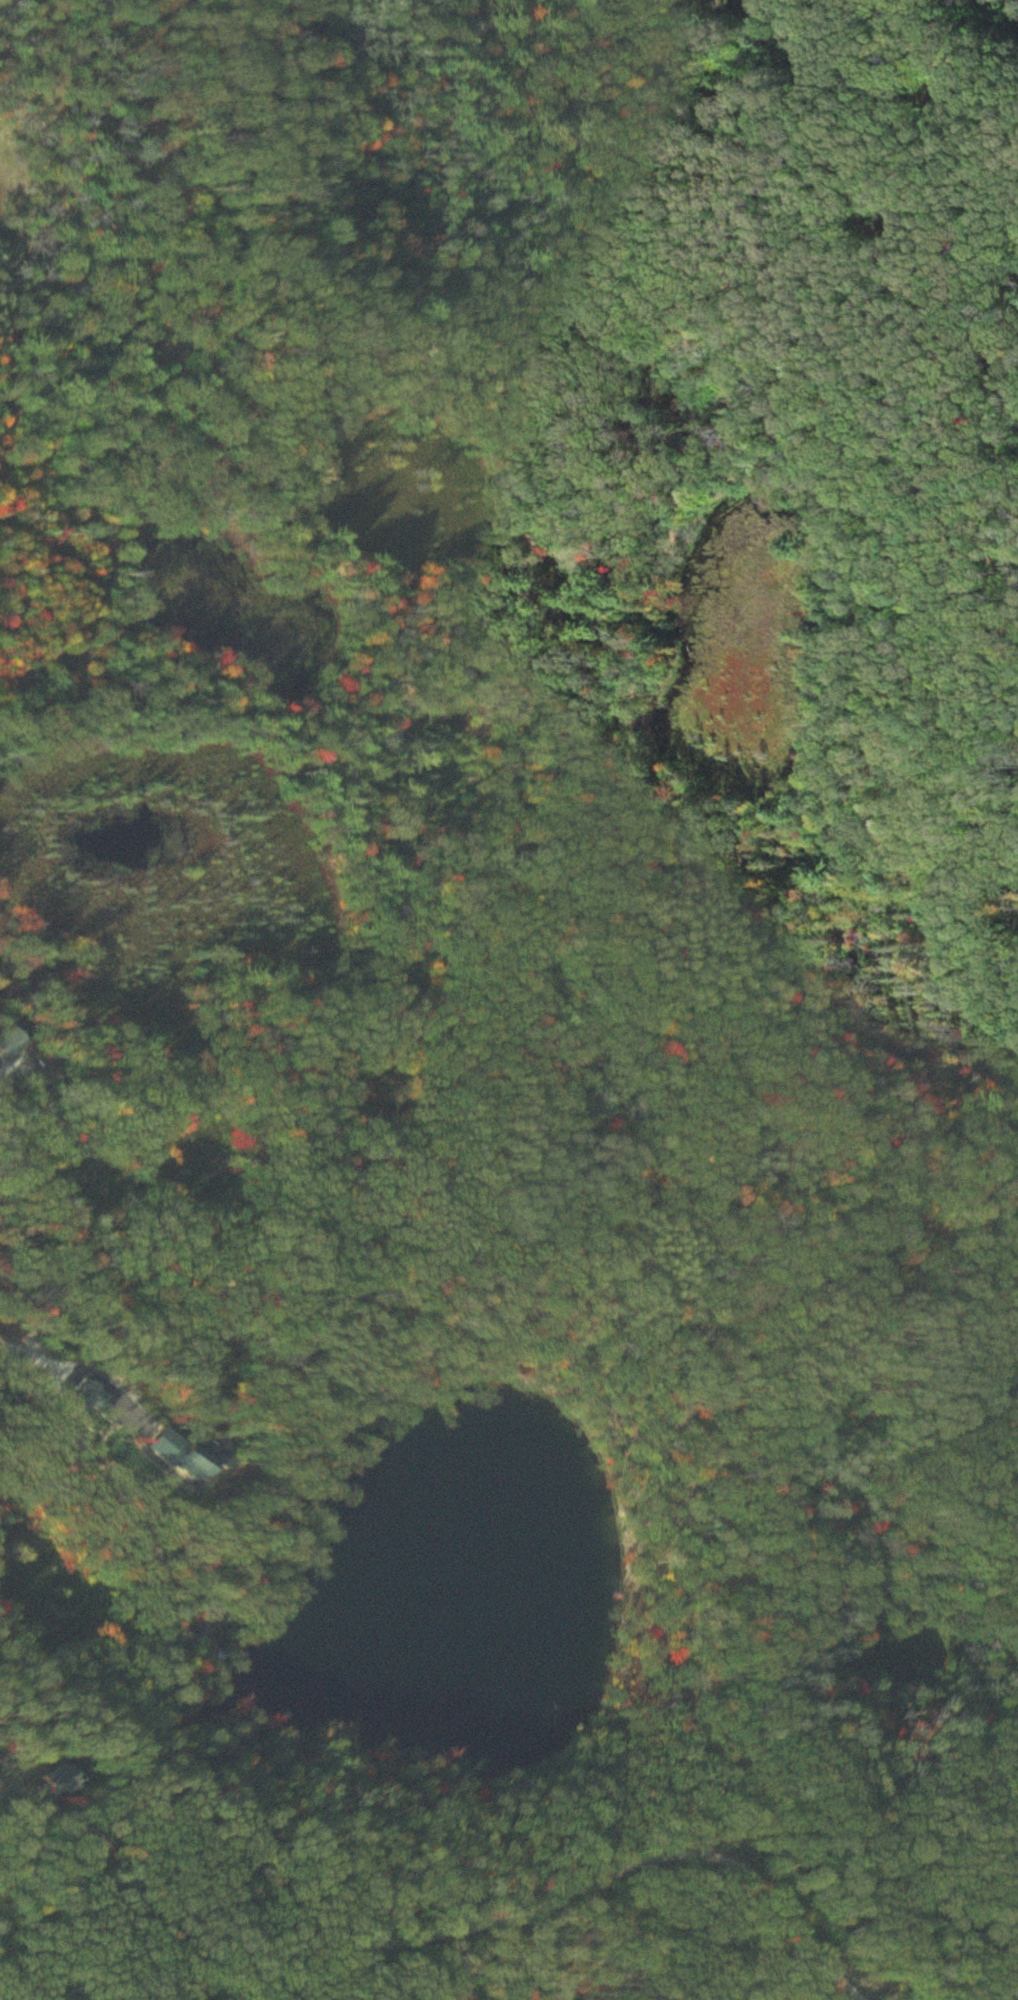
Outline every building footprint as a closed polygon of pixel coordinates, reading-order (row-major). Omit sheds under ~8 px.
[(215,1471),(199,1447),(182,1458),(198,1483),(215,1471)]
